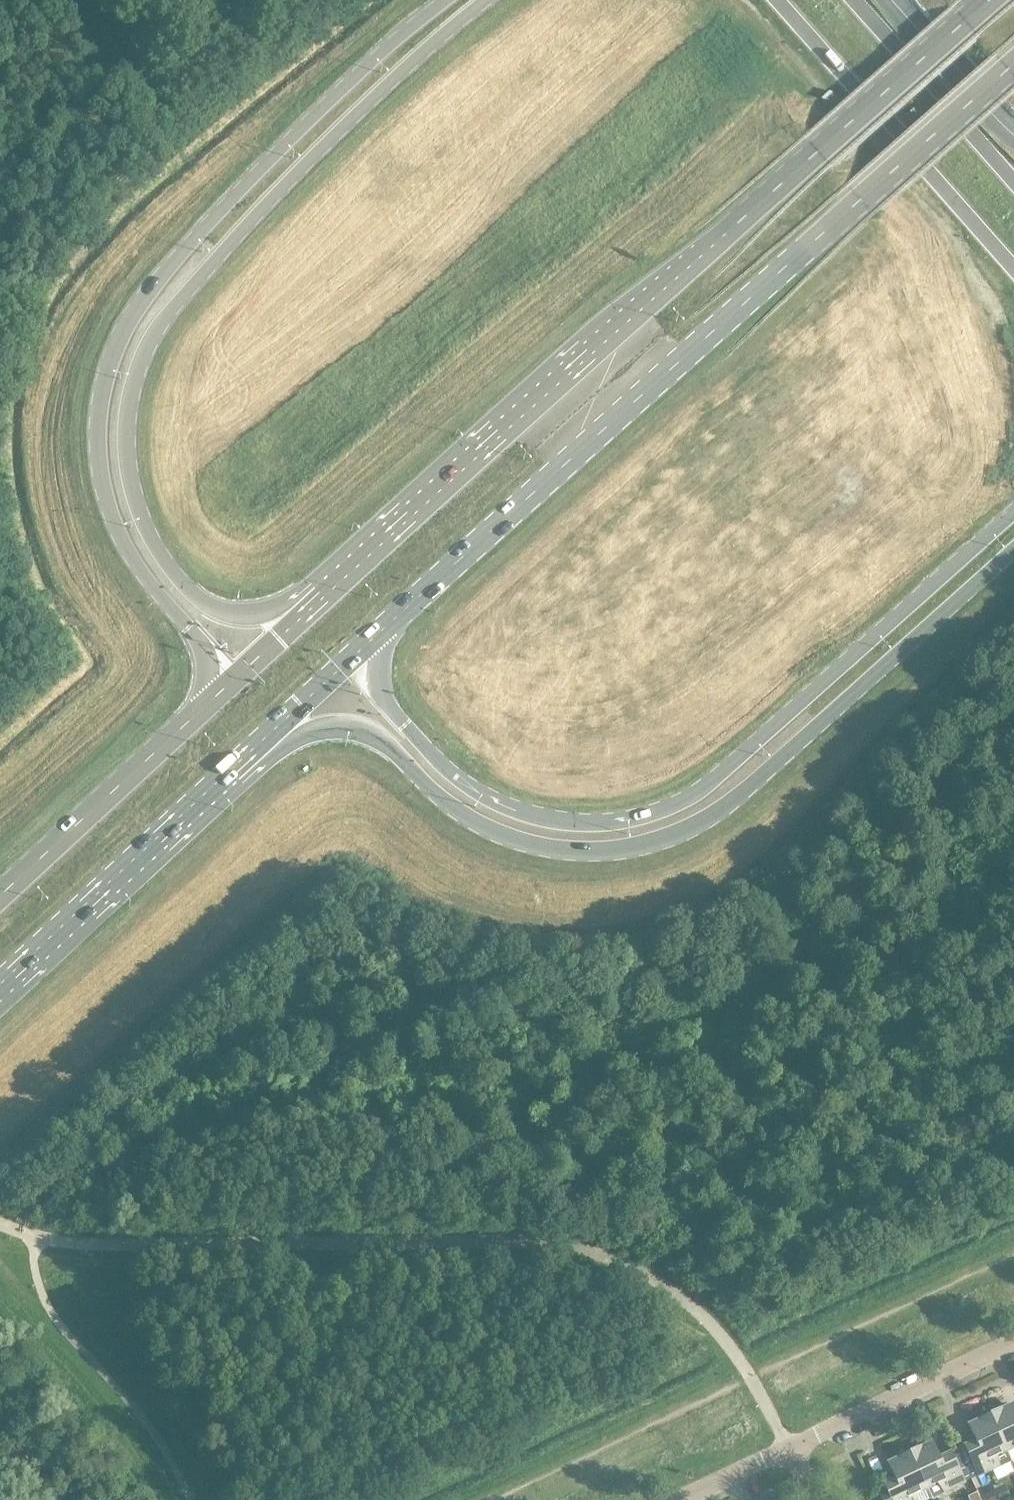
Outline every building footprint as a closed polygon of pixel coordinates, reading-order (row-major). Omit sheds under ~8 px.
[(989,1415),(1006,1451),(1013,1447),(1013,1411),(1011,1404),(989,1415)] [(1006,1451),(989,1415),(968,1425),(975,1440),(963,1446),(978,1476),(997,1467),(994,1457),(1006,1451)] [(930,1443),(909,1453),(926,1489),(938,1483),(944,1491),(963,1482),(949,1452),(937,1458),(930,1443)] [(887,1463),(894,1478),(883,1484),(886,1491),(879,1494),(882,1499),(915,1499),(913,1495),(926,1489),(909,1453),(887,1463)]
